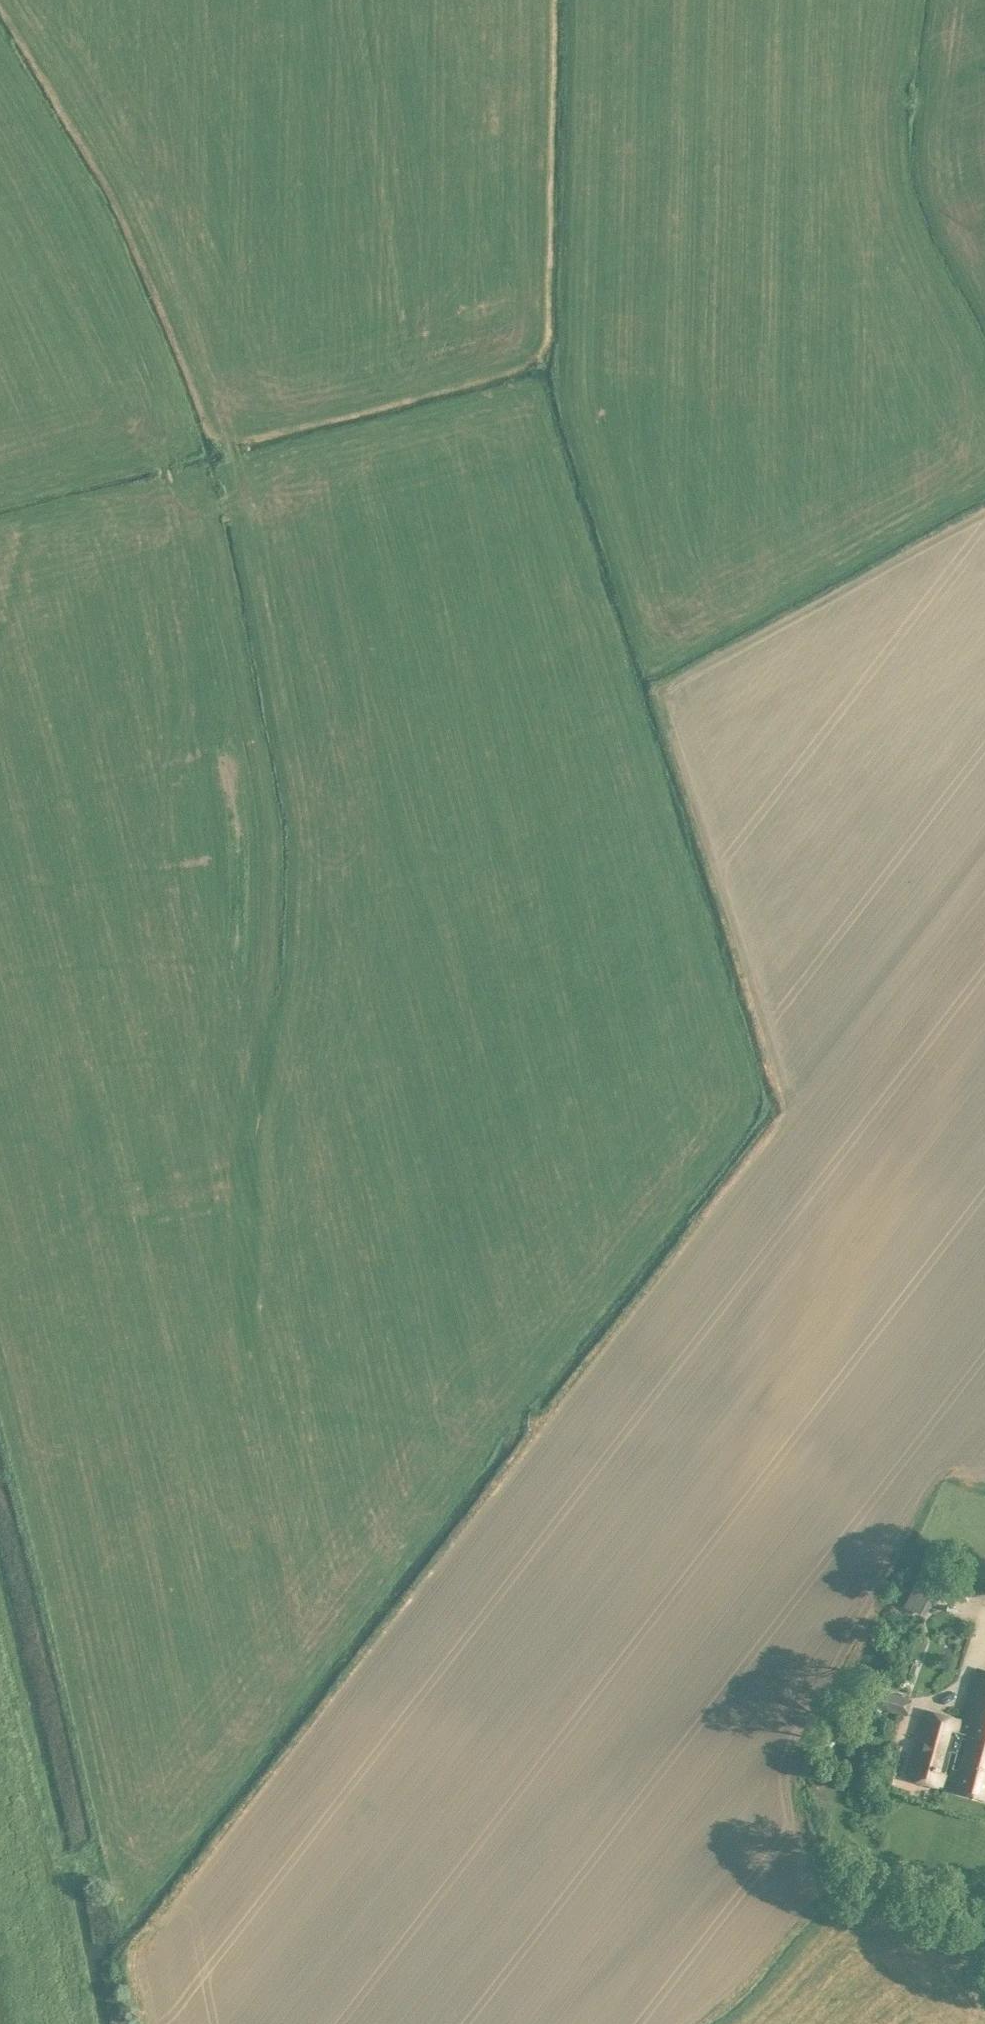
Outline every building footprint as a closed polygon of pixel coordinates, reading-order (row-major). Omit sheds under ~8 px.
[(943,1574),(921,1563),(901,1604),(922,1614),(943,1574)] [(976,1667),(945,1786),(984,1797),(984,1669),(976,1667)] [(910,1695),(874,1687),(870,1704),(906,1713),(910,1695)] [(924,1708),(905,1775),(939,1784),(957,1717),(924,1708)]
